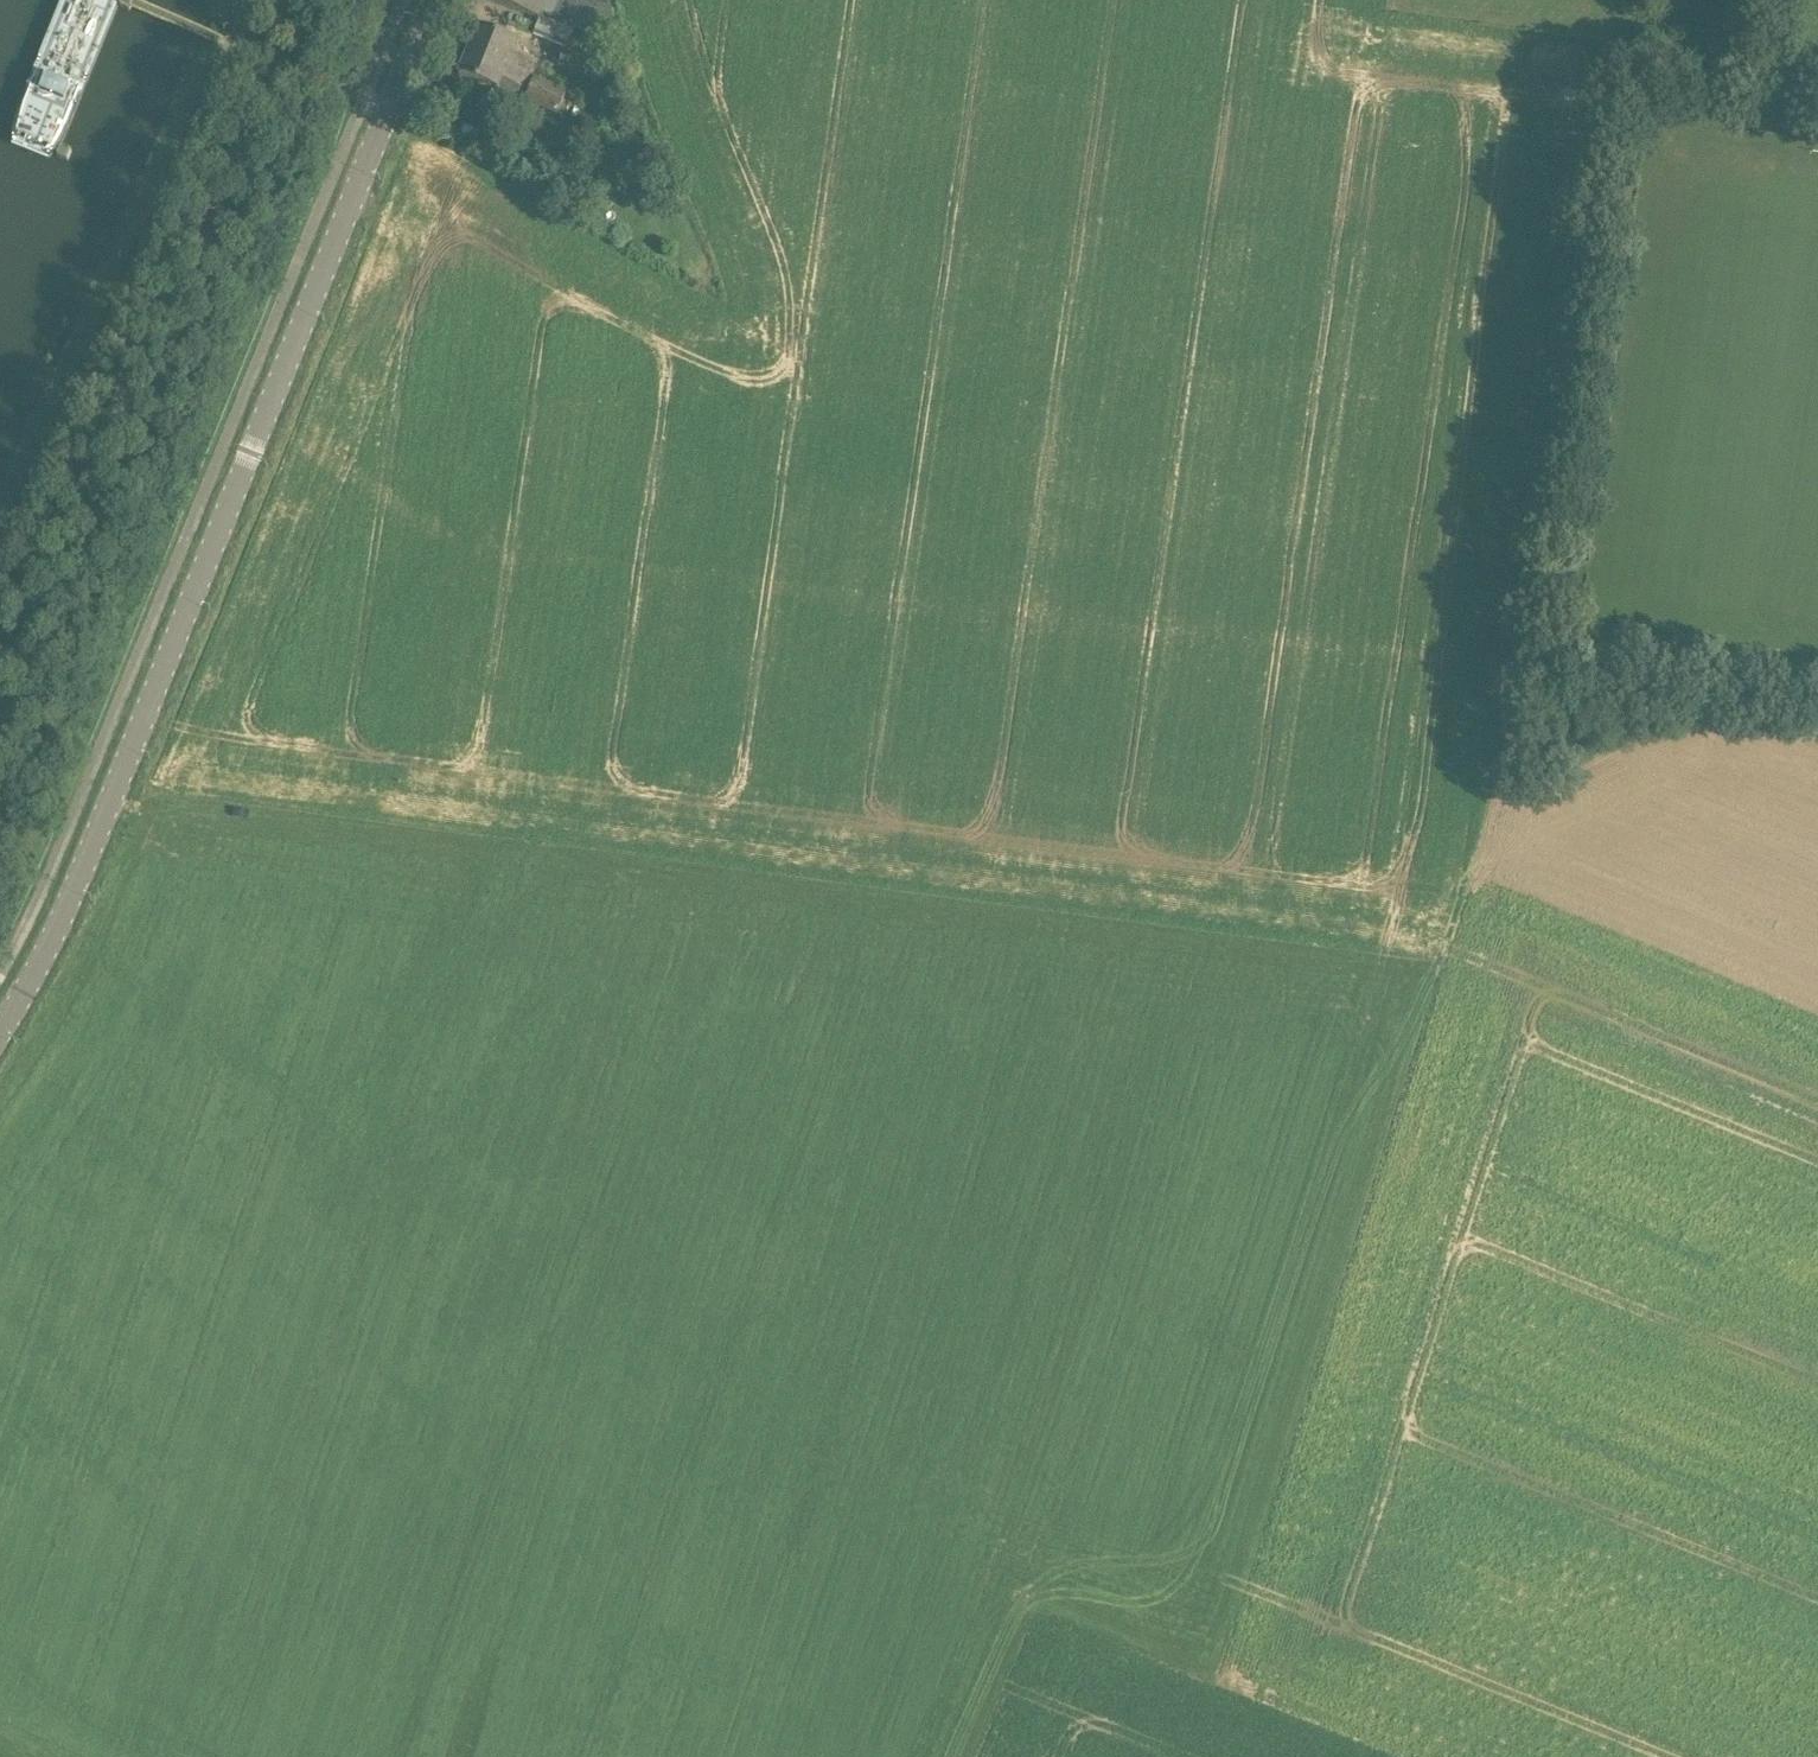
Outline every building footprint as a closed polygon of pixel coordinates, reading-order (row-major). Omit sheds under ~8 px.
[(559,0),(490,0),(489,1),(536,20),(533,31),(567,45),(574,28),(617,45),(612,20),(559,0)] [(612,20),(609,0),(559,0),(612,20)] [(534,59),(517,53),(520,44),(479,27),(469,51),(528,74),(534,59)] [(509,95),(517,99),(521,89),(530,92),(526,102),(558,115),(567,91),(537,79),(537,78),(528,74),(469,51),(459,76),(508,96),(509,95)] [(564,55),(559,69),(595,81),(599,68),(564,55)]
